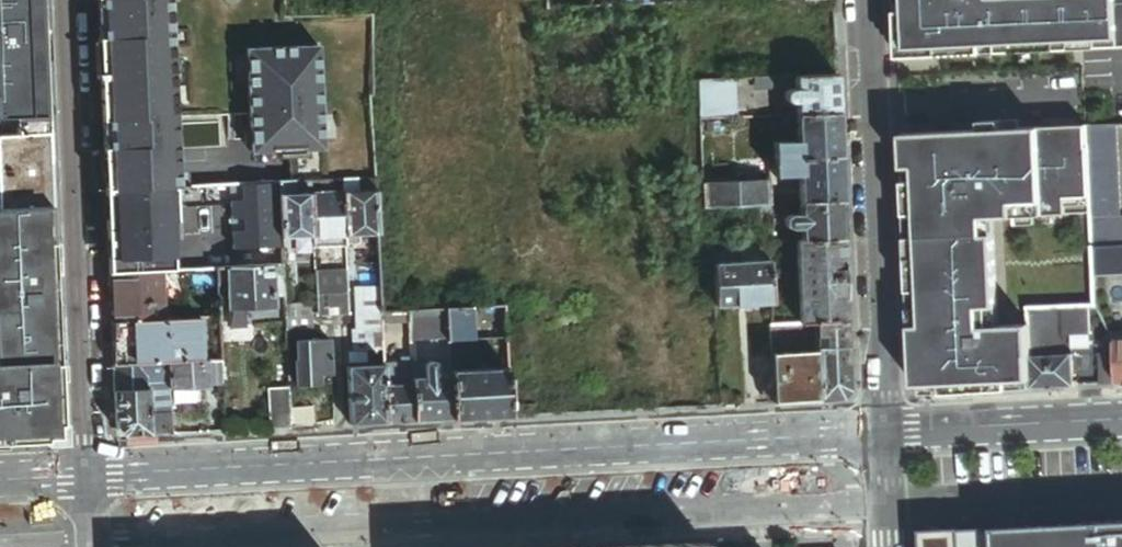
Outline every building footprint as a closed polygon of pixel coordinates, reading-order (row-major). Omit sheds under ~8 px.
[(42,0),(0,0),(0,138),(48,136),(42,0)] [(97,9),(171,6),(171,0),(97,0),(97,9)] [(988,9),(987,0),(897,0),(900,59),(1121,48),(1121,2),(988,9)] [(175,106),(171,6),(97,9),(102,110),(175,106)] [(253,154),(327,151),(322,49),(249,53),(253,154)] [(839,116),(838,77),(799,79),(796,79),(797,86),(797,93),(788,94),(787,95),(786,95),(786,96),(785,97),(785,98),(785,100),(785,101),(786,102),(787,102),(787,103),(788,103),(789,103),(798,103),(798,118),(839,116)] [(796,79),(775,80),(775,90),(786,90),(787,87),(797,86),(796,79)] [(701,110),(702,122),(738,121),(737,82),(700,84),(701,110)] [(179,188),(175,106),(102,110),(106,191),(176,188),(179,188)] [(841,160),(839,116),(798,118),(799,128),(799,145),(776,146),(777,163),(841,160)] [(798,118),(784,118),(785,128),(799,128),(798,118)] [(1087,128),(1092,211),(1095,251),(1121,249),(1121,211),(1117,127),(1087,128)] [(1092,211),(1087,128),(1034,130),(903,135),(907,218),(918,218),(1092,211)] [(48,136),(0,138),(0,188),(1,212),(44,209),(51,209),(48,136)] [(843,203),(841,160),(777,163),(778,179),(801,178),(802,205),(843,203)] [(362,192),(375,192),(374,180),(361,180),(362,192)] [(772,182),(705,186),(706,210),(762,207),(773,206),(772,182)] [(281,241),(279,197),(278,184),(231,186),(234,251),(281,248),(281,241)] [(178,225),(176,188),(106,191),(109,276),(136,274),(154,273),(174,272),(173,241),(156,241),(156,227),(178,225)] [(377,236),(375,192),(362,192),(342,194),(345,238),(377,236)] [(345,238),(342,194),(311,195),(313,239),(345,238)] [(279,197),(281,241),(313,239),(311,195),(279,197)] [(845,242),(843,203),(802,205),(803,218),(793,219),(792,219),(791,220),(791,221),(790,221),(790,222),(790,223),(790,224),(790,225),(790,226),(790,227),(791,228),(792,229),(793,230),(794,230),(803,230),(804,244),(845,242)] [(762,207),(706,210),(706,213),(707,228),(762,226),(762,207)] [(52,226),(45,227),(44,209),(1,212),(0,212),(0,443),(53,440),(61,425),(60,410),(54,264),(52,226)] [(1096,278),(1095,251),(1092,211),(918,218),(919,228),(907,229),(912,317),(1029,312),(1086,309),(1098,308),(1096,278)] [(907,218),(907,229),(919,228),(918,218),(907,218)] [(313,239),(313,250),(345,248),(345,238),(313,239)] [(849,323),(845,242),(804,244),(800,245),(800,253),(802,318),(803,325),(818,325),(849,323)] [(800,253),(800,245),(771,246),(771,251),(792,250),(792,253),(800,253)] [(765,264),(770,263),(770,247),(717,250),(718,266),(722,265),(722,257),(727,258),(760,257),(765,254),(765,264)] [(1095,251),(1096,278),(1121,276),(1121,249),(1095,251)] [(773,327),(803,325),(802,318),(785,318),(783,257),(771,258),(771,263),(772,304),(773,327)] [(772,304),(771,263),(770,263),(765,264),(722,265),(718,266),(716,266),(718,308),(772,304)] [(272,266),(229,269),(231,309),(274,307),(272,276),(272,266)] [(283,276),(282,266),(272,266),(272,276),(283,276)] [(154,273),(136,274),(109,276),(110,323),(156,320),(154,273)] [(349,315),(347,273),(315,275),(317,313),(317,316),(349,315)] [(381,304),(380,290),(356,291),(357,305),(381,304)] [(357,316),(381,315),(381,304),(357,305),(357,316)] [(275,317),(274,307),(231,309),(231,319),(275,317)] [(1086,309),(1029,312),(1031,337),(1044,336),(1045,357),(1068,356),(1067,339),(1087,337),(1086,309)] [(473,341),(471,310),(448,312),(449,342),(473,341)] [(1031,337),(1029,312),(912,317),(913,340),(1006,335),(1009,392),(1034,390),(1032,358),(1031,337)] [(317,327),(317,316),(317,313),(285,315),(286,328),(317,327)] [(446,313),(411,315),(412,341),(448,339),(446,313)] [(357,316),(358,332),(382,330),(381,315),(357,316)] [(221,361),(222,360),(220,316),(197,317),(199,362),(209,361),(218,361),(221,361)] [(197,317),(156,320),(110,323),(113,367),(169,363),(199,362),(197,317)] [(852,392),(849,323),(818,325),(818,338),(826,338),(827,349),(819,350),(819,352),(821,402),(843,400),(852,392)] [(818,338),(818,325),(803,325),(773,327),(774,354),(819,352),(819,350),(818,338)] [(372,351),(383,351),(382,330),(358,332),(353,340),(354,352),(372,351)] [(1109,333),(1114,343),(1121,342),(1121,332),(1109,333)] [(923,396),(1009,392),(1006,335),(913,340),(915,388),(923,396)] [(1031,337),(1032,358),(1045,357),(1044,336),(1031,337)] [(318,376),(333,375),(330,341),(295,343),(298,389),(319,388),(318,376)] [(374,367),(384,366),(383,351),(372,351),(374,367)] [(819,352),(774,354),(775,404),(821,402),(819,352)] [(1101,386),(1117,385),(1115,353),(1100,355),(1101,386)] [(1034,390),(1074,388),(1072,356),(1068,356),(1045,357),(1032,358),(1034,390)] [(209,361),(199,362),(169,363),(170,389),(210,387),(209,361)] [(218,361),(209,361),(210,387),(219,386),(218,361)] [(170,389),(169,363),(113,367),(114,394),(148,392),(147,380),(163,378),(164,391),(170,391),(170,389)] [(413,381),(412,363),(401,364),(401,365),(402,389),(413,388),(413,381)] [(416,422),(454,421),(451,378),(436,379),(435,368),(435,367),(434,366),(433,365),(431,364),(430,364),(429,364),(428,364),(427,364),(426,365),(425,366),(425,367),(426,380),(415,381),(413,381),(413,388),(416,422)] [(402,389),(401,365),(394,366),(395,389),(402,389)] [(353,426),(388,424),(385,390),(384,366),(374,367),(350,369),(353,426)] [(394,366),(384,366),(385,390),(395,389),(394,366)] [(425,367),(425,366),(414,367),(415,381),(426,380),(425,367)] [(454,421),(512,417),(509,370),(451,373),(451,378),(454,421)] [(333,387),(333,375),(318,376),(319,388),(333,387)] [(388,424),(416,422),(413,388),(402,389),(395,389),(385,390),(388,424)] [(266,391),(269,430),(290,429),(289,411),(288,389),(266,391)] [(125,437),(172,435),(170,391),(164,391),(160,391),(161,412),(152,413),(151,392),(148,392),(114,394),(115,427),(125,437)] [(315,409),(290,410),(291,429),(316,427),(315,409)] [(928,527),(928,546),(1121,546),(1121,518),(928,527)]
